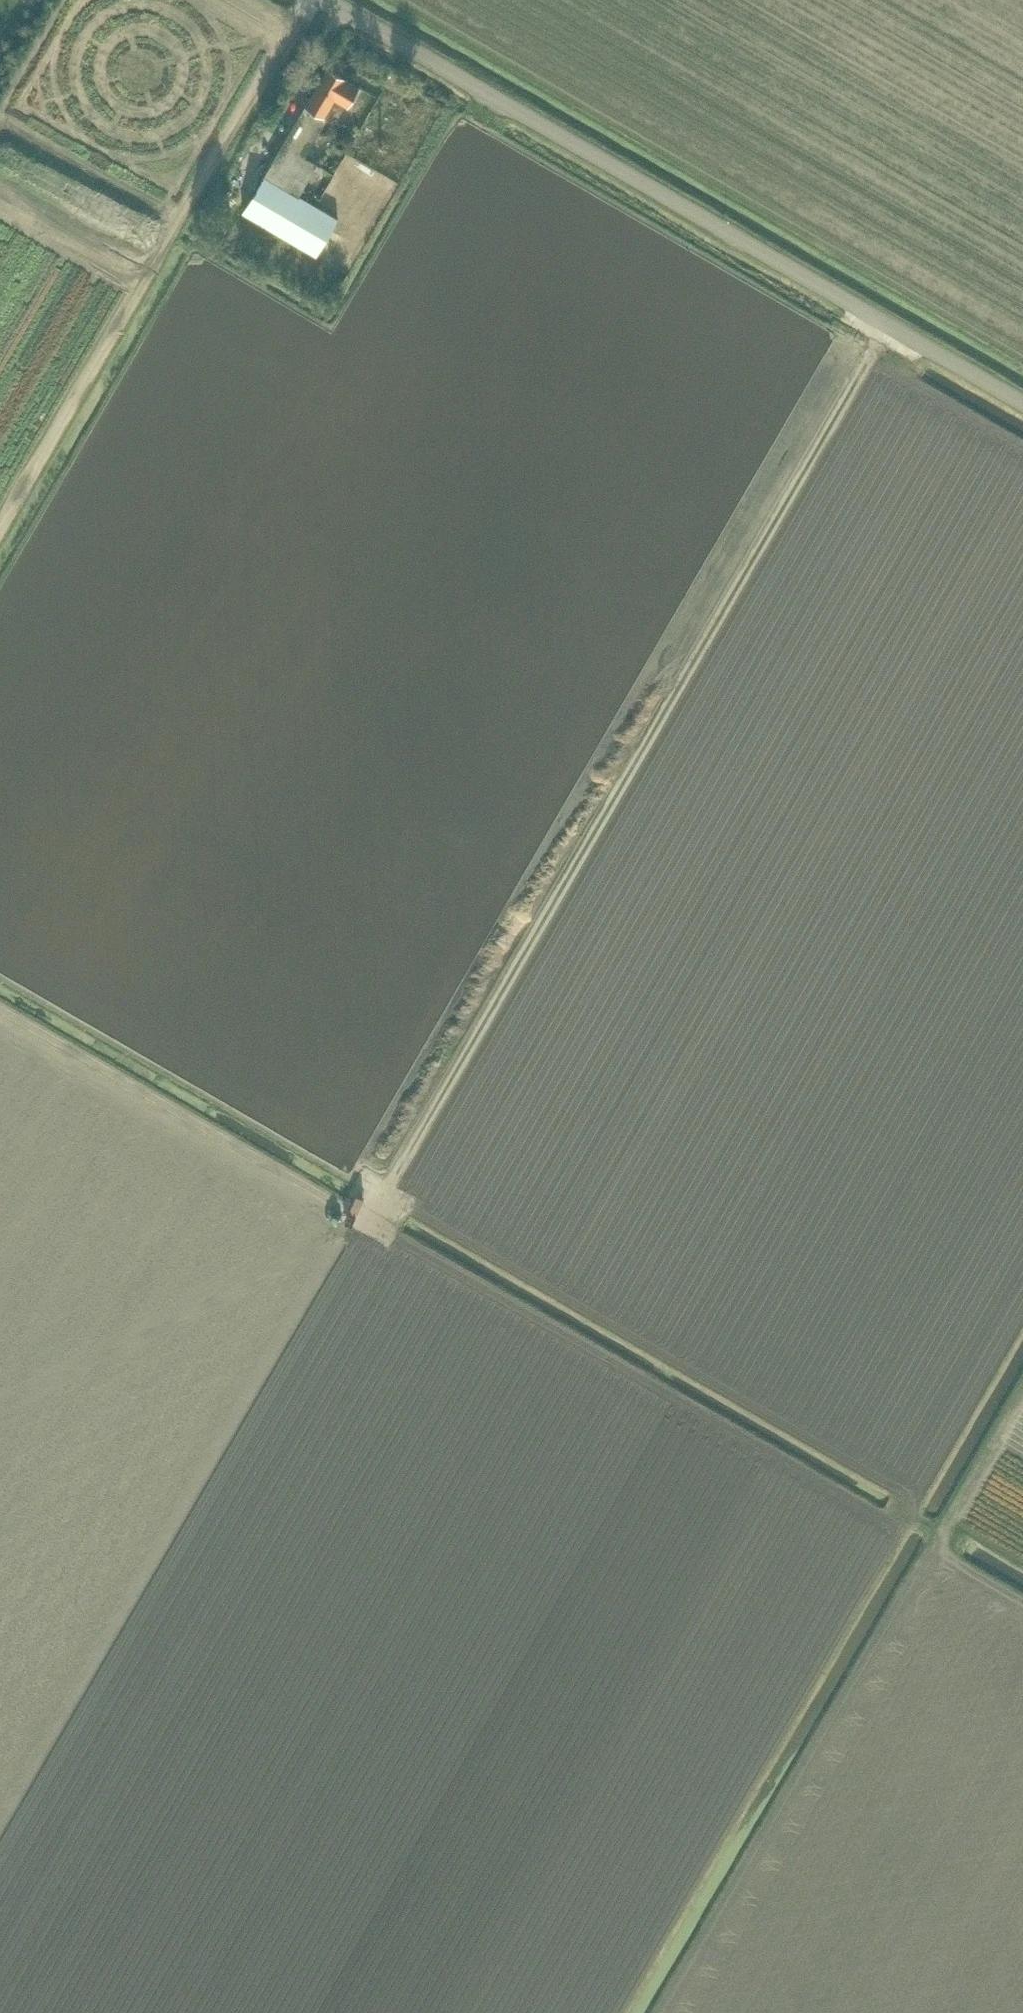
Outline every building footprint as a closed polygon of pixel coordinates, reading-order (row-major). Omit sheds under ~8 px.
[(316,179),(323,167),(306,156),(332,111),(340,115),(346,105),(348,107),(360,86),(348,79),(349,78),(328,66),(243,211),(317,255),(339,218),(300,196),(311,176),(316,179)]
